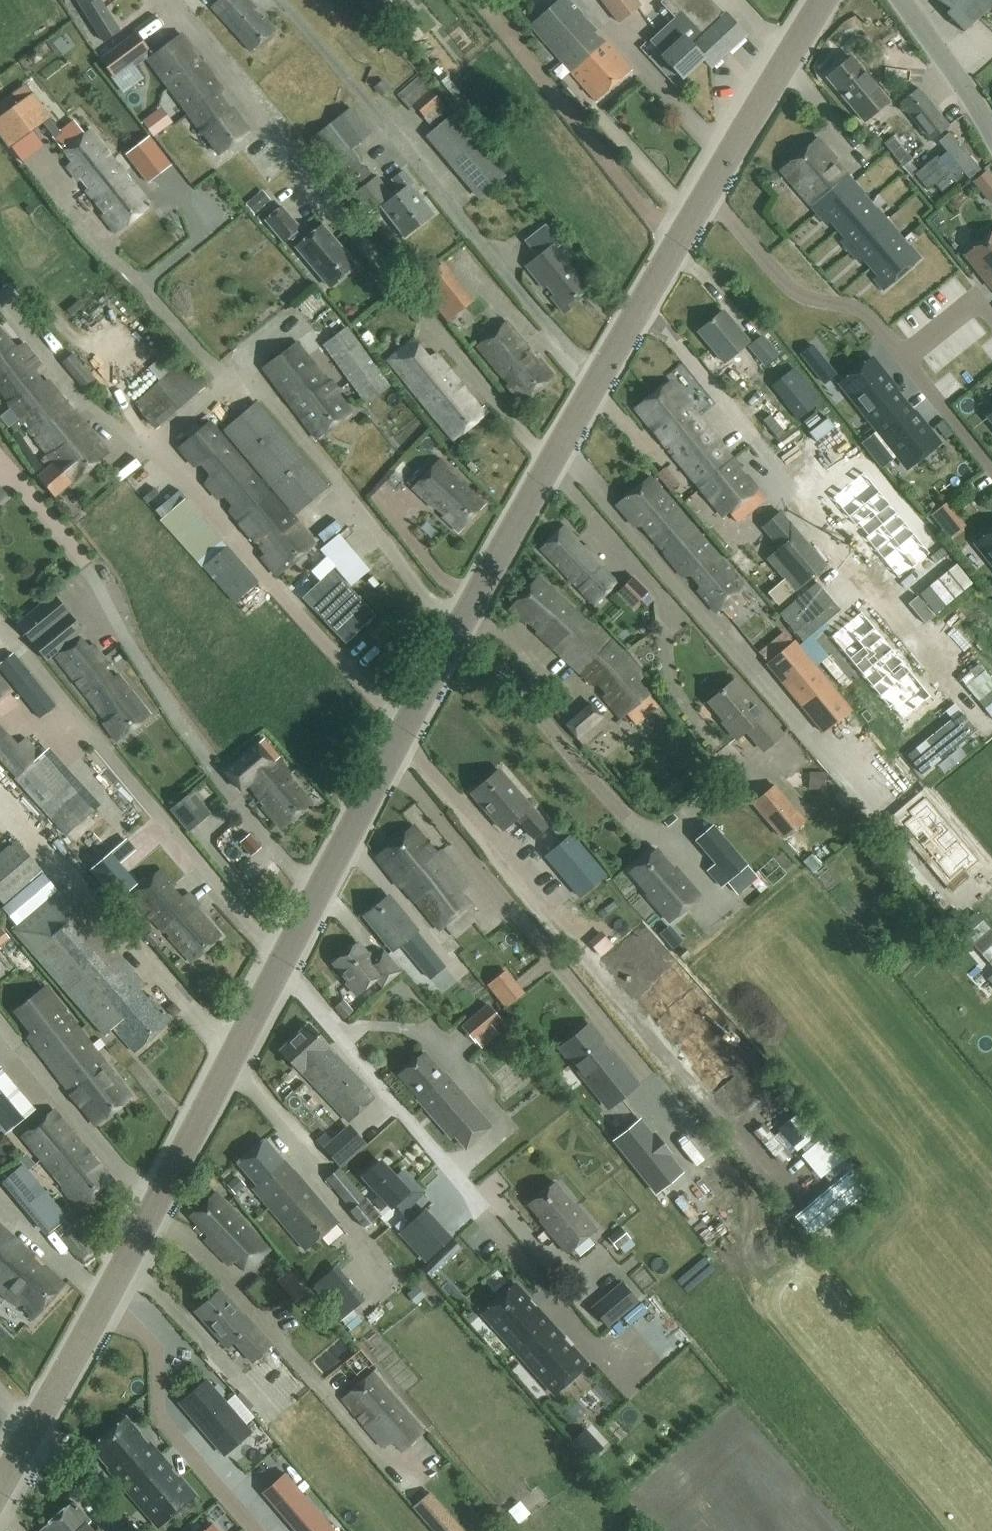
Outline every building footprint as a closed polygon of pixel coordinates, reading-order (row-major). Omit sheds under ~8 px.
[(120,30),(101,0),(77,0),(80,4),(103,41),(120,30)] [(210,7),(251,52),(275,30),(264,17),(262,19),(255,10),(256,9),(248,0),(218,0),(210,7)] [(595,34),(598,32),(570,2),(569,3),(567,0),(550,0),(536,12),(541,16),(529,25),(562,62),(595,34)] [(600,1),(616,23),(640,5),(636,0),(601,0),(600,1)] [(711,0),(661,0),(660,2),(674,17),(649,41),(662,54),(661,56),(681,78),(702,59),(710,67),(745,35),(725,13),(724,14),(711,0)] [(949,9),(945,13),(963,32),(991,6),(991,0),(937,0),(949,9)] [(140,59),(149,51),(136,33),(100,59),(114,78),(140,59)] [(595,34),(562,62),(571,72),(597,100),(631,69),(606,40),(603,43),(595,34)] [(221,89),(222,88),(183,37),(150,59),(188,113),(221,89)] [(863,121),(888,100),(851,56),(826,77),(863,121)] [(417,110),(434,131),(448,119),(452,115),(419,75),(396,94),(412,113),(417,110)] [(0,118),(0,133),(8,144),(40,121),(47,116),(47,115),(32,95),(25,84),(12,93),(20,104),(0,118)] [(221,89),(188,113),(202,133),(203,132),(219,154),(249,132),(220,92),(223,90),(222,88),(221,89)] [(948,125),(918,88),(900,103),(929,140),(929,141),(937,149),(946,143),(956,135),(954,134),(955,133),(949,124),(948,125)] [(338,175),(359,158),(351,148),(370,133),(352,109),(311,140),(338,175)] [(154,137),(169,125),(157,110),(142,121),(154,137)] [(504,176),(453,115),(452,115),(448,119),(434,131),(428,136),(478,197),(504,176)] [(66,166),(87,191),(118,166),(89,131),(85,134),(73,119),(51,137),(63,152),(64,151),(73,161),(66,166)] [(141,175),(165,156),(149,135),(127,152),(134,160),(131,162),(141,175)] [(820,137),(779,171),(817,215),(854,183),(834,160),(837,157),(820,137)] [(359,158),(338,175),(352,194),(367,213),(379,204),(404,236),(432,214),(410,185),(413,183),(404,171),(393,180),(402,191),(394,197),(377,175),(372,179),(358,161),(359,159),(359,158)] [(87,191),(104,213),(101,216),(116,234),(151,205),(126,175),(127,175),(120,165),(118,166),(87,191)] [(991,184),(991,178),(986,171),(973,181),(982,192),(991,184)] [(869,202),(863,195),(864,194),(854,183),(817,215),(823,221),(828,216),(832,220),(840,228),(869,202)] [(887,220),(877,209),(876,210),(869,202),(840,228),(847,236),(850,240),(844,245),(850,252),(887,220)] [(278,208),(278,209),(265,221),(284,245),(300,226),(281,206),(278,208)] [(872,265),(902,240),(895,233),(897,232),(887,220),(850,252),(856,259),(862,254),(866,258),(872,265)] [(561,245),(545,224),(523,241),(536,258),(526,266),(543,287),(546,284),(554,294),(550,297),(563,313),(575,304),(571,299),(585,288),(554,250),(561,245)] [(330,287),(356,265),(323,225),(297,247),(330,287)] [(966,254),(991,286),(991,285),(991,233),(966,254)] [(920,259),(910,246),(908,247),(902,240),(872,265),(879,273),(883,278),(877,283),(884,290),(920,259)] [(448,321),(473,300),(443,262),(418,283),(448,321)] [(108,288),(88,310),(101,321),(120,299),(108,288)] [(288,305),(304,326),(324,311),(309,290),(288,305)] [(724,362),(748,342),(723,311),(698,331),(724,362)] [(537,360),(528,350),(529,349),(507,322),(477,345),(508,383),(507,384),(521,402),(553,376),(539,358),(537,360)] [(367,404),(390,387),(344,326),(321,343),(367,404)] [(0,328),(0,388),(11,404),(9,406),(47,454),(41,459),(48,468),(38,476),(38,477),(54,498),(69,485),(71,486),(109,454),(85,427),(85,428),(47,381),(43,383),(34,372),(39,364),(23,344),(15,347),(0,328)] [(764,366),(779,355),(761,334),(747,347),(764,366)] [(414,339),(389,359),(453,440),(485,414),(436,354),(428,357),(414,339)] [(315,439),(351,413),(334,391),(335,388),(330,381),(324,380),(297,343),(263,367),(272,382),(315,439)] [(813,345),(803,352),(813,365),(822,357),(813,345)] [(158,379),(131,401),(152,431),(206,386),(186,359),(177,365),(165,352),(147,366),(158,379)] [(82,387),(93,378),(72,353),(61,362),(82,387)] [(874,426),(902,403),(893,392),(896,389),(872,358),(840,383),(874,426)] [(830,405),(805,373),(783,390),(808,422),(830,405)] [(671,380),(652,395),(715,473),(733,458),(671,380)] [(715,473),(652,395),(636,408),(700,488),(717,475),(715,473)] [(295,514),(327,487),(256,403),(224,430),(295,514)] [(911,415),(902,403),(874,426),(908,468),(939,443),(914,412),(911,415)] [(315,545),(210,422),(176,450),(191,468),(204,464),(211,472),(205,483),(217,498),(225,496),(232,505),(229,510),(265,554),(261,557),(277,576),(315,545)] [(717,475),(700,488),(723,516),(729,511),(738,522),(766,499),(747,476),(742,479),(738,473),(742,469),(733,458),(715,473),(717,475)] [(458,532),(484,504),(466,488),(467,486),(439,460),(412,489),(458,532)] [(896,511),(861,471),(830,497),(865,538),(896,511)] [(744,586),(649,476),(616,505),(635,526),(639,525),(665,556),(665,557),(682,575),(689,574),(699,585),(696,591),(714,612),(717,609),(720,612),(722,610),(729,619),(747,603),(738,591),(744,586)] [(184,498),(178,490),(155,510),(161,518),(184,498)] [(234,602),(257,582),(187,501),(164,521),(234,602)] [(795,593),(827,564),(781,511),(779,512),(761,527),(777,548),(766,559),(795,593)] [(896,511),(865,538),(899,577),(930,549),(896,511)] [(581,547),(574,540),(576,537),(564,525),(540,549),(579,587),(578,588),(583,593),(594,605),(612,587),(601,575),(596,570),(604,562),(586,544),(581,547)] [(975,543),(991,564),(991,530),(975,543)] [(351,585),(368,571),(338,536),(321,550),(351,585)] [(624,584),(640,600),(648,592),(632,576),(624,584)] [(573,609),(538,577),(509,609),(525,624),(528,622),(537,629),(537,634),(583,675),(594,686),(600,682),(608,691),(603,697),(623,718),(627,714),(635,725),(659,706),(655,701),(648,695),(650,694),(636,679),(642,674),(611,642),(600,632),(592,629),(573,609)] [(45,660),(82,630),(68,612),(53,593),(16,624),(31,642),(45,660)] [(861,611),(830,637),(862,675),(893,649),(861,611)] [(90,648),(81,635),(56,656),(95,707),(94,707),(104,720),(101,722),(116,740),(149,714),(119,676),(114,680),(104,667),(109,664),(94,645),(90,648)] [(931,696),(893,649),(862,675),(889,709),(892,706),(903,719),(931,696)] [(55,706),(13,654),(0,664),(0,669),(40,718),(55,706)] [(792,695),(823,733),(851,709),(820,672),(792,695)] [(9,689),(0,678),(0,696),(9,689)] [(750,701),(733,681),(709,702),(725,721),(723,722),(736,738),(746,729),(763,750),(782,735),(751,699),(750,701)] [(602,733),(608,727),(587,704),(563,722),(584,745),(600,730),(602,733)] [(17,778),(41,754),(26,738),(17,743),(0,725),(0,761),(17,778)] [(263,738),(223,770),(241,792),(248,786),(263,804),(261,806),(280,829),(311,804),(291,781),(290,777),(274,757),(277,755),(263,738)] [(547,826),(499,770),(472,794),(502,830),(517,818),(533,838),(547,826)] [(825,772),(813,772),(813,788),(825,788),(825,772)] [(804,820),(773,785),(752,803),(782,838),(804,820)] [(188,830),(209,812),(191,791),(170,809),(188,830)] [(956,889),(982,866),(922,797),(896,820),(956,889)] [(722,886),(727,882),(747,865),(713,824),(695,839),(715,862),(714,863),(710,867),(708,869),(722,886)] [(437,855),(414,826),(375,856),(398,885),(400,883),(438,932),(445,926),(452,936),(479,916),(461,893),(469,887),(457,871),(441,852),(437,855)] [(791,852),(806,839),(799,831),(784,844),(791,852)] [(250,834),(240,842),(251,855),(260,847),(250,834)] [(579,897),(605,875),(571,835),(545,857),(579,897)] [(32,880),(42,872),(15,841),(0,854),(0,899),(4,903),(0,906),(17,926),(25,935),(20,939),(104,1036),(113,1028),(134,1052),(171,1020),(149,996),(145,999),(138,991),(145,985),(83,914),(84,913),(63,887),(48,899),(32,880)] [(32,847),(37,861),(48,858),(43,843),(32,847)] [(679,875),(656,849),(629,872),(652,898),(650,899),(670,922),(700,896),(681,873),(679,875)] [(112,899),(123,890),(131,884),(122,874),(104,853),(86,869),(112,899)] [(811,857),(802,864),(816,884),(826,878),(811,857)] [(182,898),(172,887),(175,885),(160,869),(131,896),(193,962),(222,935),(197,909),(200,906),(188,893),(182,898)] [(444,966),(416,931),(416,930),(388,895),(364,915),(393,950),(401,943),(429,978),(444,966)] [(501,916),(481,932),(497,953),(517,938),(501,916)] [(9,937),(0,926),(0,944),(9,937)] [(145,936),(155,948),(161,943),(151,930),(145,936)] [(371,959),(357,943),(333,963),(348,981),(346,983),(356,995),(375,980),(382,988),(401,972),(383,949),(371,959)] [(131,1097),(46,985),(12,1011),(29,1033),(27,1036),(95,1125),(131,1097)] [(343,1019),(344,1019),(353,1012),(343,999),(333,1007),(343,1019)] [(502,1020),(488,1003),(460,1025),(475,1043),(502,1020)] [(369,1090),(328,1047),(329,1047),(307,1024),(279,1050),(301,1073),(347,1122),(373,1098),(367,1092),(369,1090)] [(590,1024),(560,1048),(608,1107),(637,1084),(610,1050),(607,1053),(600,1043),(603,1041),(590,1024)] [(444,1076),(424,1053),(399,1074),(419,1098),(417,1099),(451,1138),(455,1135),(466,1148),(491,1126),(446,1074),(444,1076)] [(4,1134),(35,1109),(3,1069),(0,1071),(0,1129),(4,1134)] [(21,1137),(43,1163),(77,1135),(55,1109),(21,1137)] [(114,1179),(77,1135),(43,1163),(80,1207),(114,1179)] [(335,1135),(322,1147),(339,1166),(353,1154),(335,1135)] [(269,1209),(305,1179),(296,1169),(291,1173),(278,1157),(283,1153),(273,1142),(268,1147),(264,1141),(238,1164),(257,1185),(252,1189),(269,1209)] [(23,1166),(27,1171),(35,1165),(26,1154),(21,1158),(19,1160),(21,1163),(23,1166)] [(380,1162),(363,1177),(392,1207),(395,1205),(401,1212),(422,1193),(405,1175),(398,1182),(380,1162)] [(50,1230),(66,1216),(23,1166),(7,1180),(50,1230)] [(364,1228),(377,1217),(338,1168),(325,1179),(350,1210),(349,1210),(364,1228)] [(244,1186),(236,1177),(227,1185),(235,1193),(244,1186)] [(305,1179),(269,1209),(305,1250),(338,1220),(311,1187),(305,1179)] [(574,1206),(555,1183),(529,1205),(547,1227),(546,1229),(566,1254),(596,1230),(575,1205),(574,1206)] [(247,1273),(269,1251),(216,1195),(192,1218),(211,1238),(207,1242),(228,1264),(235,1260),(247,1273)] [(449,1239),(423,1211),(400,1232),(426,1260),(449,1239)] [(83,1264),(96,1254),(72,1225),(58,1236),(83,1264)] [(607,1237),(617,1249),(620,1247),(625,1253),(635,1244),(630,1239),(631,1238),(627,1233),(629,1231),(624,1225),(622,1227),(620,1226),(607,1237)] [(11,1301),(17,1305),(18,1304),(34,1318),(64,1284),(45,1267),(44,1268),(32,1257),(33,1256),(0,1226),(0,1292),(11,1301)] [(515,1284),(482,1314),(518,1354),(551,1324),(536,1307),(533,1309),(527,1302),(529,1300),(515,1284)] [(605,1327),(635,1302),(621,1285),(591,1309),(605,1327)] [(242,1316),(219,1290),(195,1311),(227,1347),(234,1341),(252,1362),(271,1345),(244,1315),(242,1316)] [(551,1324),(518,1354),(555,1394),(587,1364),(572,1346),(569,1349),(561,1340),(564,1338),(551,1324)] [(400,1451),(423,1431),(371,1373),(341,1399),(382,1446),(392,1442),(400,1451)] [(180,1402),(199,1424),(225,1401),(206,1380),(180,1402)] [(248,1427),(225,1401),(199,1424),(222,1450),(248,1427)] [(106,1466),(124,1486),(160,1455),(149,1442),(147,1444),(139,1435),(140,1434),(126,1417),(91,1447),(107,1466),(106,1466)] [(160,1455),(124,1486),(158,1526),(194,1495),(179,1477),(176,1479),(169,1470),(171,1468),(160,1455)] [(315,1507),(285,1473),(263,1492),(292,1526),(315,1507)] [(86,1523),(89,1520),(71,1501),(44,1526),(39,1530),(93,1530),(86,1523)] [(292,1526),(296,1530),(323,1530),(330,1525),(318,1511),(315,1507),(292,1526)] [(426,1521),(435,1530),(456,1530),(438,1510),(426,1521)]
